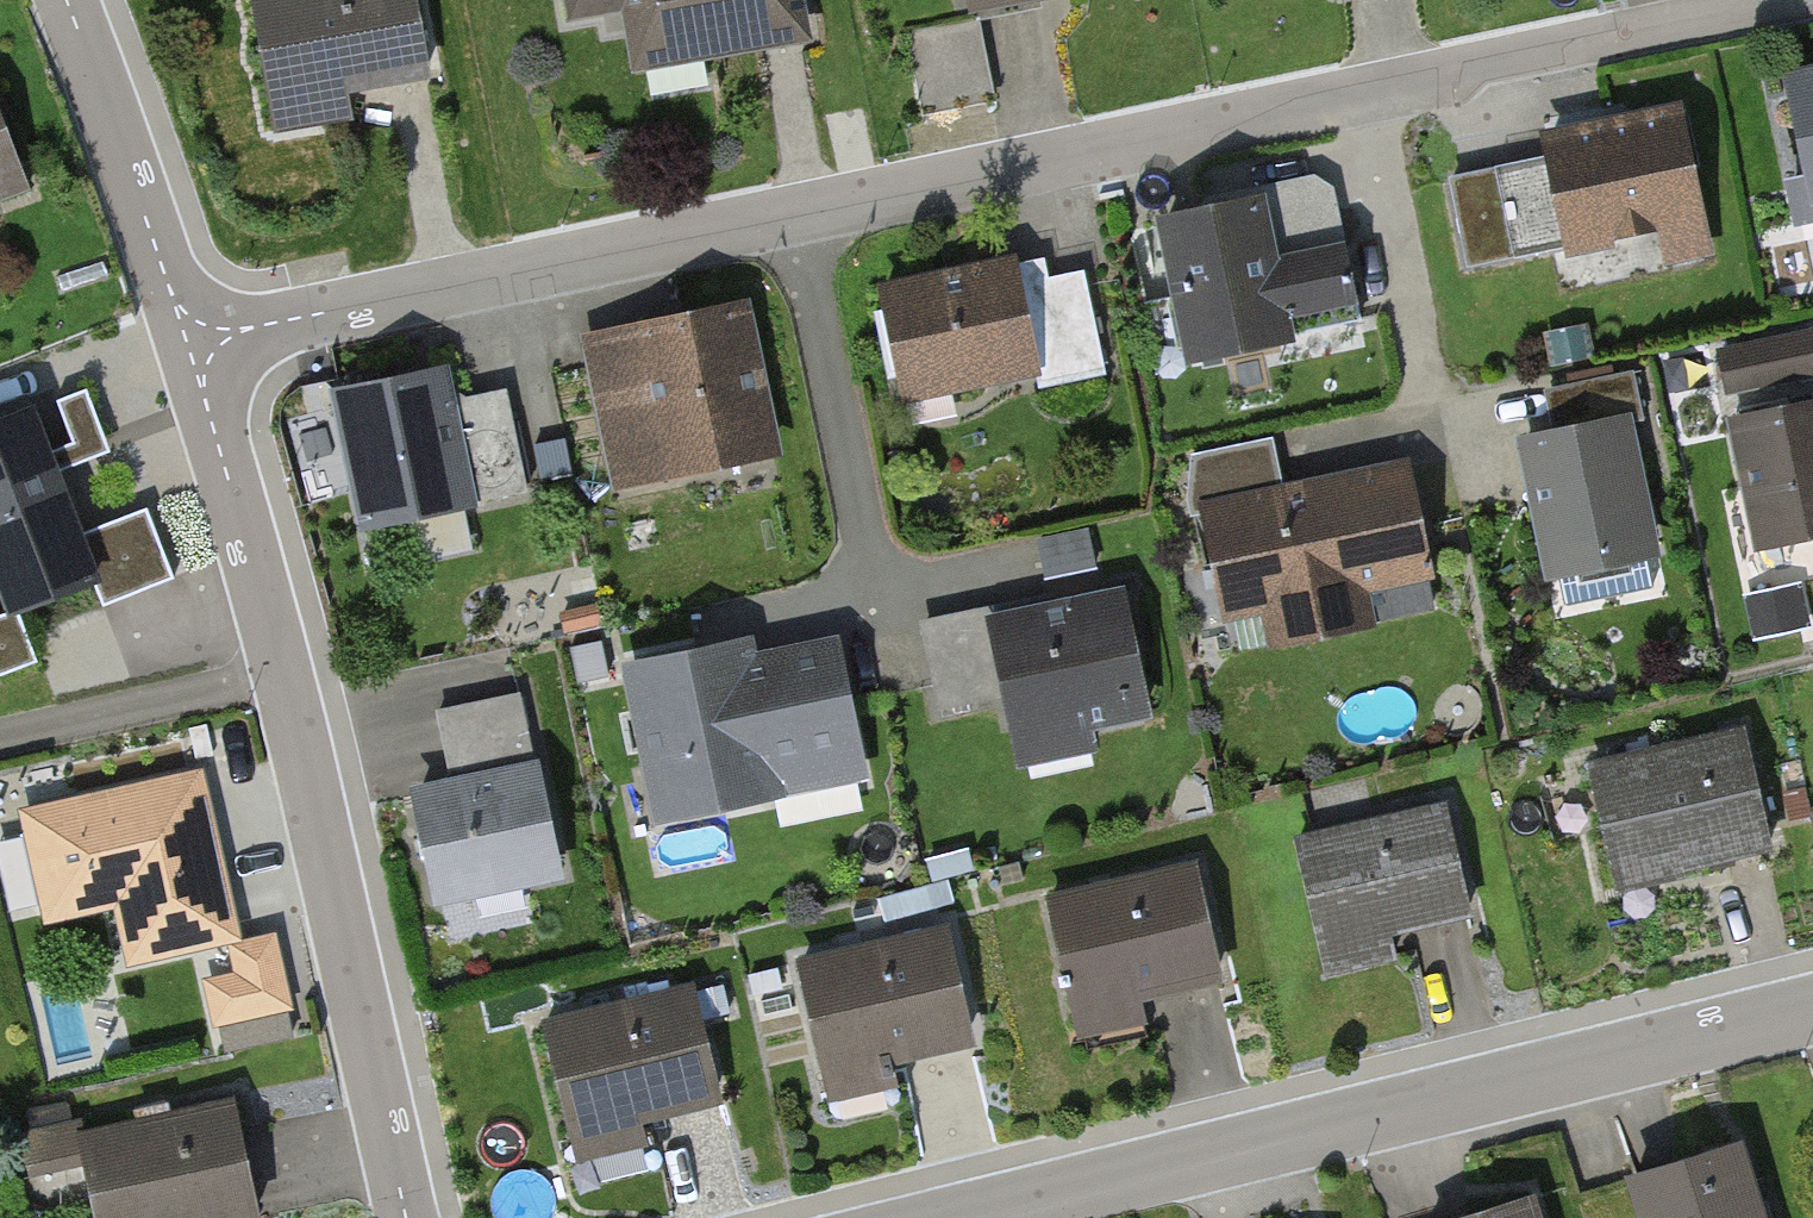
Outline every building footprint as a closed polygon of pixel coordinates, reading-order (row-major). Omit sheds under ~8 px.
[(272,143),(355,132),(352,111),(434,100),(421,0),(254,0),(272,143)] [(792,0),(542,0),(546,30),(624,19),(631,71),(799,46),(792,0)] [(972,20),(1073,0),(968,0),(972,20)] [(975,21),(922,27),(930,91),(983,85),(975,21)] [(1793,81),(1812,176),(1812,77),(1793,81)] [(34,181),(0,90),(0,194),(34,181)] [(1712,263),(1677,117),(1533,151),(1558,258),(1661,234),(1670,273),(1712,263)] [(1517,165),(1450,181),(1471,269),(1538,253),(1517,165)] [(1246,355),(1301,344),(1270,194),(1215,205),(1246,355)] [(1188,367),(1246,355),(1215,205),(1157,217),(1188,367)] [(1354,235),(1285,250),(1300,322),(1369,307),(1354,235)] [(1011,275),(879,300),(897,398),(1030,373),(1011,275)] [(1078,275),(1023,286),(1039,376),(1095,366),(1078,275)] [(744,313),(659,330),(689,479),(774,463),(744,313)] [(659,330),(574,347),(604,496),(689,479),(659,330)] [(1714,348),(1722,394),(1812,377),(1812,330),(1714,348)] [(449,356),(328,380),(356,524),(407,514),(464,503),(477,500),(456,394),(449,356)] [(1632,373),(1542,389),(1548,421),(1638,405),(1632,373)] [(36,382),(0,396),(0,559),(15,596),(107,559),(36,382)] [(456,394),(477,500),(527,491),(506,384),(456,394)] [(1729,415),(1754,550),(1812,539),(1812,400),(1729,415)] [(1654,554),(1626,420),(1509,445),(1538,579),(1654,554)] [(539,472),(573,467),(568,431),(533,436),(539,472)] [(1275,441),(1191,456),(1198,497),(1283,482),(1275,441)] [(1397,475),(1197,519),(1217,610),(1247,604),(1259,656),(1372,631),(1366,602),(1423,589),(1397,475)] [(178,573),(151,499),(95,519),(123,593),(178,573)] [(416,559),(472,548),(464,503),(407,514),(416,559)] [(1090,530),(1036,540),(1044,579),(1097,568),(1090,530)] [(1743,598),(1752,640),(1810,628),(1801,585),(1743,598)] [(1142,724),(1120,597),(984,621),(1010,765),(1097,750),(1094,732),(1142,724)] [(0,613),(0,668),(42,654),(26,605),(0,613)] [(745,644),(607,669),(637,834),(858,793),(834,662),(751,677),(745,644)] [(522,694),(434,711),(445,771),(533,754),(522,694)] [(1743,737),(1593,772),(1617,875),(1768,839),(1743,737)] [(126,982),(208,965),(222,1036),(291,1021),(273,939),(243,945),(206,763),(0,805),(0,824),(26,947),(115,929),(126,982)] [(531,770),(400,798),(425,913),(556,884),(531,770)] [(1447,804),(1298,835),(1327,974),(1390,961),(1384,931),(1470,913),(1447,804)] [(1199,867),(1052,898),(1080,1035),(1144,1022),(1138,992),(1221,975),(1199,867)] [(949,927),(799,958),(828,1099),(898,1085),(893,1057),(973,1040),(949,927)] [(696,986),(542,1018),(572,1162),(646,1147),(640,1119),(720,1102),(696,986)] [(213,1115),(66,1147),(82,1217),(236,1217),(213,1115)] [(1635,1178),(1647,1217),(1756,1217),(1735,1148),(1635,1178)] [(1465,1217),(1533,1217),(1527,1199),(1465,1217)]
